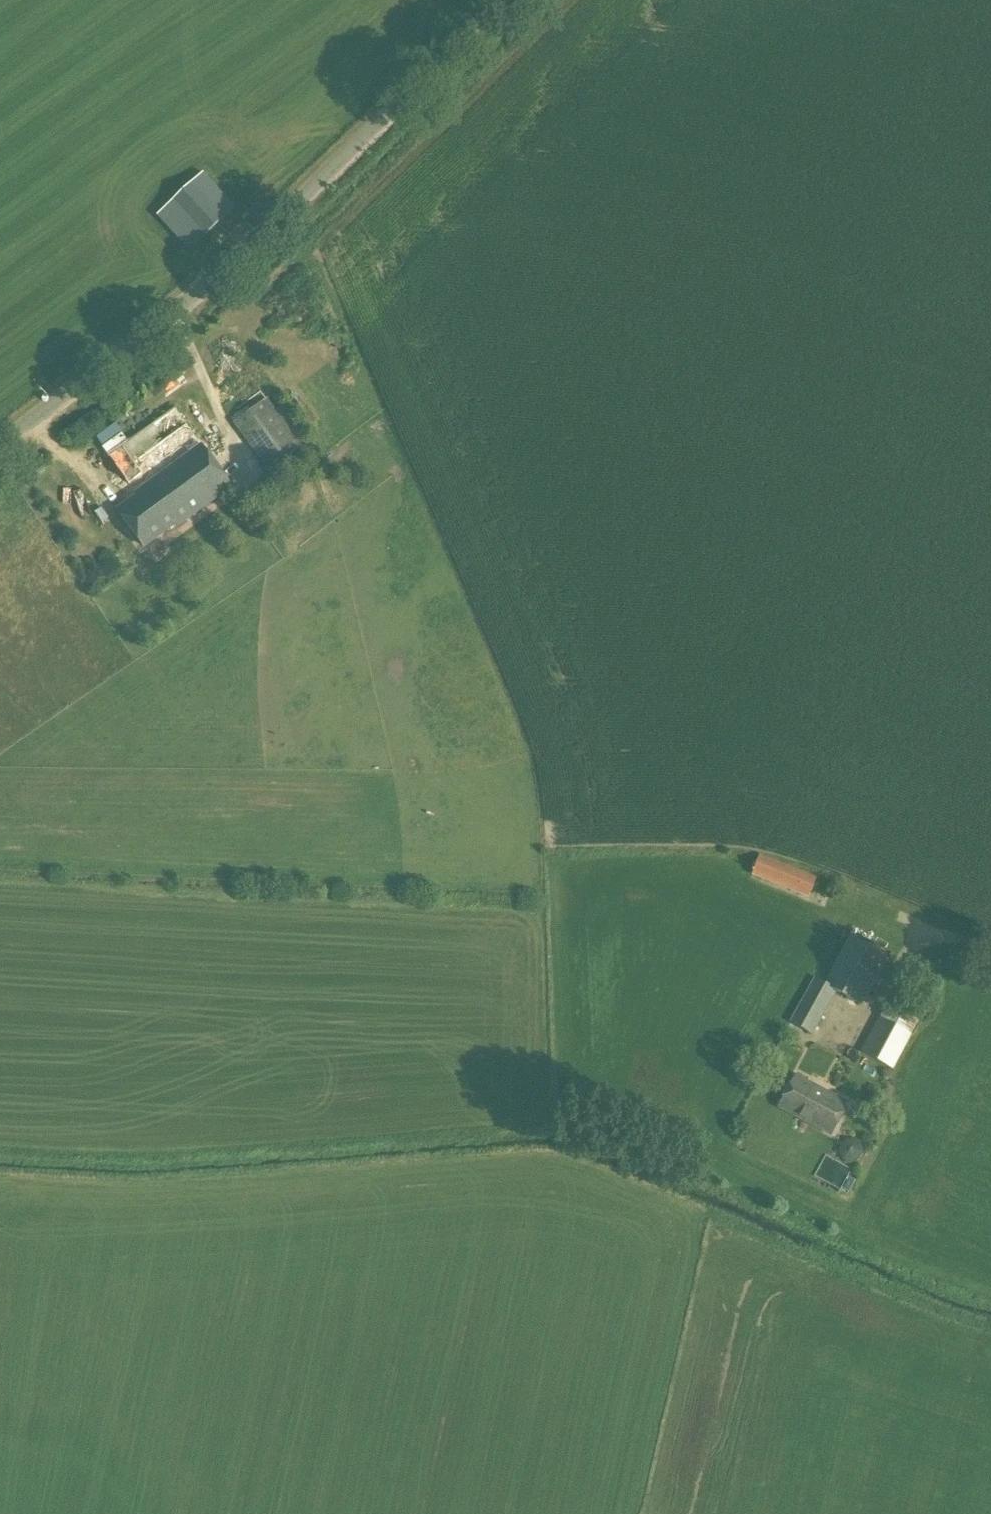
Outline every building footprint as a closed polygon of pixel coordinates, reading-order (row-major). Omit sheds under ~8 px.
[(189,250),(235,206),(202,172),(156,217),(189,250)] [(268,471),(302,447),(267,398),(233,423),(268,471)] [(119,457),(140,487),(205,439),(183,410),(119,457)] [(203,446),(115,509),(143,549),(177,525),(178,527),(233,487),(203,446)] [(809,897),(816,878),(759,856),(752,875),(809,897)] [(861,1005),(887,957),(850,937),(825,984),(815,978),(790,1022),(812,1034),(836,991),(861,1005)] [(892,1069),(926,1007),(895,990),(861,1052),(892,1069)] [(830,1135),(848,1103),(796,1075),(778,1106),(830,1135)]
